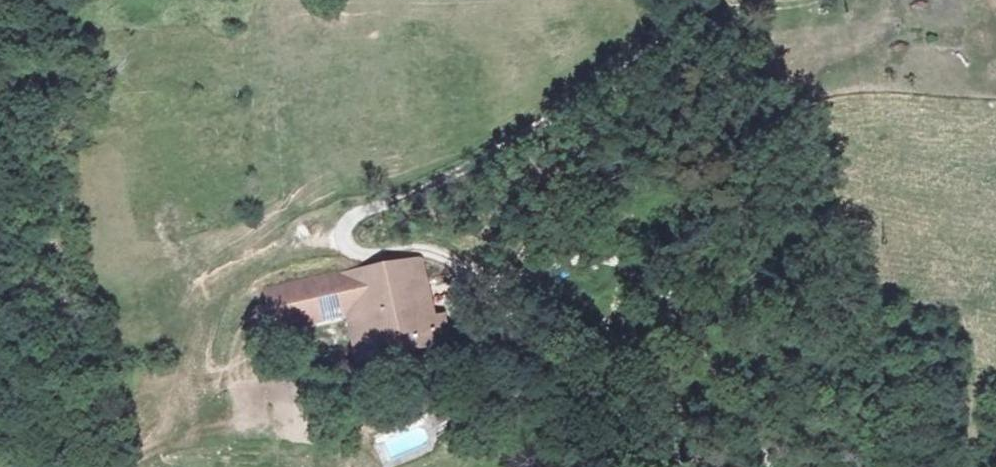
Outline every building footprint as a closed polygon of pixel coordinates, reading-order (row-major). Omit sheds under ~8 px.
[(425,264),(345,277),(352,323),(358,364),(439,352),(435,325),(417,328),(411,291),(428,288),(425,264)] [(345,277),(295,285),(302,330),(352,323),(345,277)] [(295,285),(271,290),(278,334),(302,330),(295,285)] [(435,325),(428,288),(411,291),(417,328),(435,325)] [(489,315),(478,321),(484,332),(495,325),(489,315)] [(444,324),(435,325),(439,352),(449,350),(444,324)]
